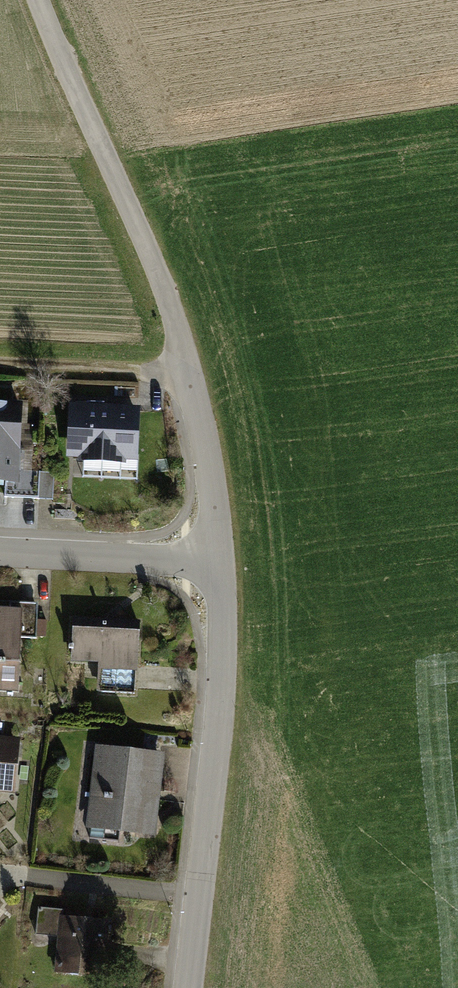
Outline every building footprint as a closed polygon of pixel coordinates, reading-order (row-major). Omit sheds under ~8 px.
[(0,396),(0,484),(22,485),(26,397),(0,396)] [(139,404),(66,400),(63,456),(74,457),(74,459),(124,462),(124,459),(136,460),(139,404)] [(0,599),(0,687),(26,689),(34,602),(0,599)] [(150,611),(80,608),(78,657),(103,658),(102,694),(146,696),(150,611)] [(0,735),(0,792),(15,793),(20,737),(0,735)] [(156,835),(165,753),(96,746),(87,828),(156,835)] [(38,907),(36,934),(59,936),(56,970),(104,974),(109,920),(63,916),(64,909),(38,907)]
